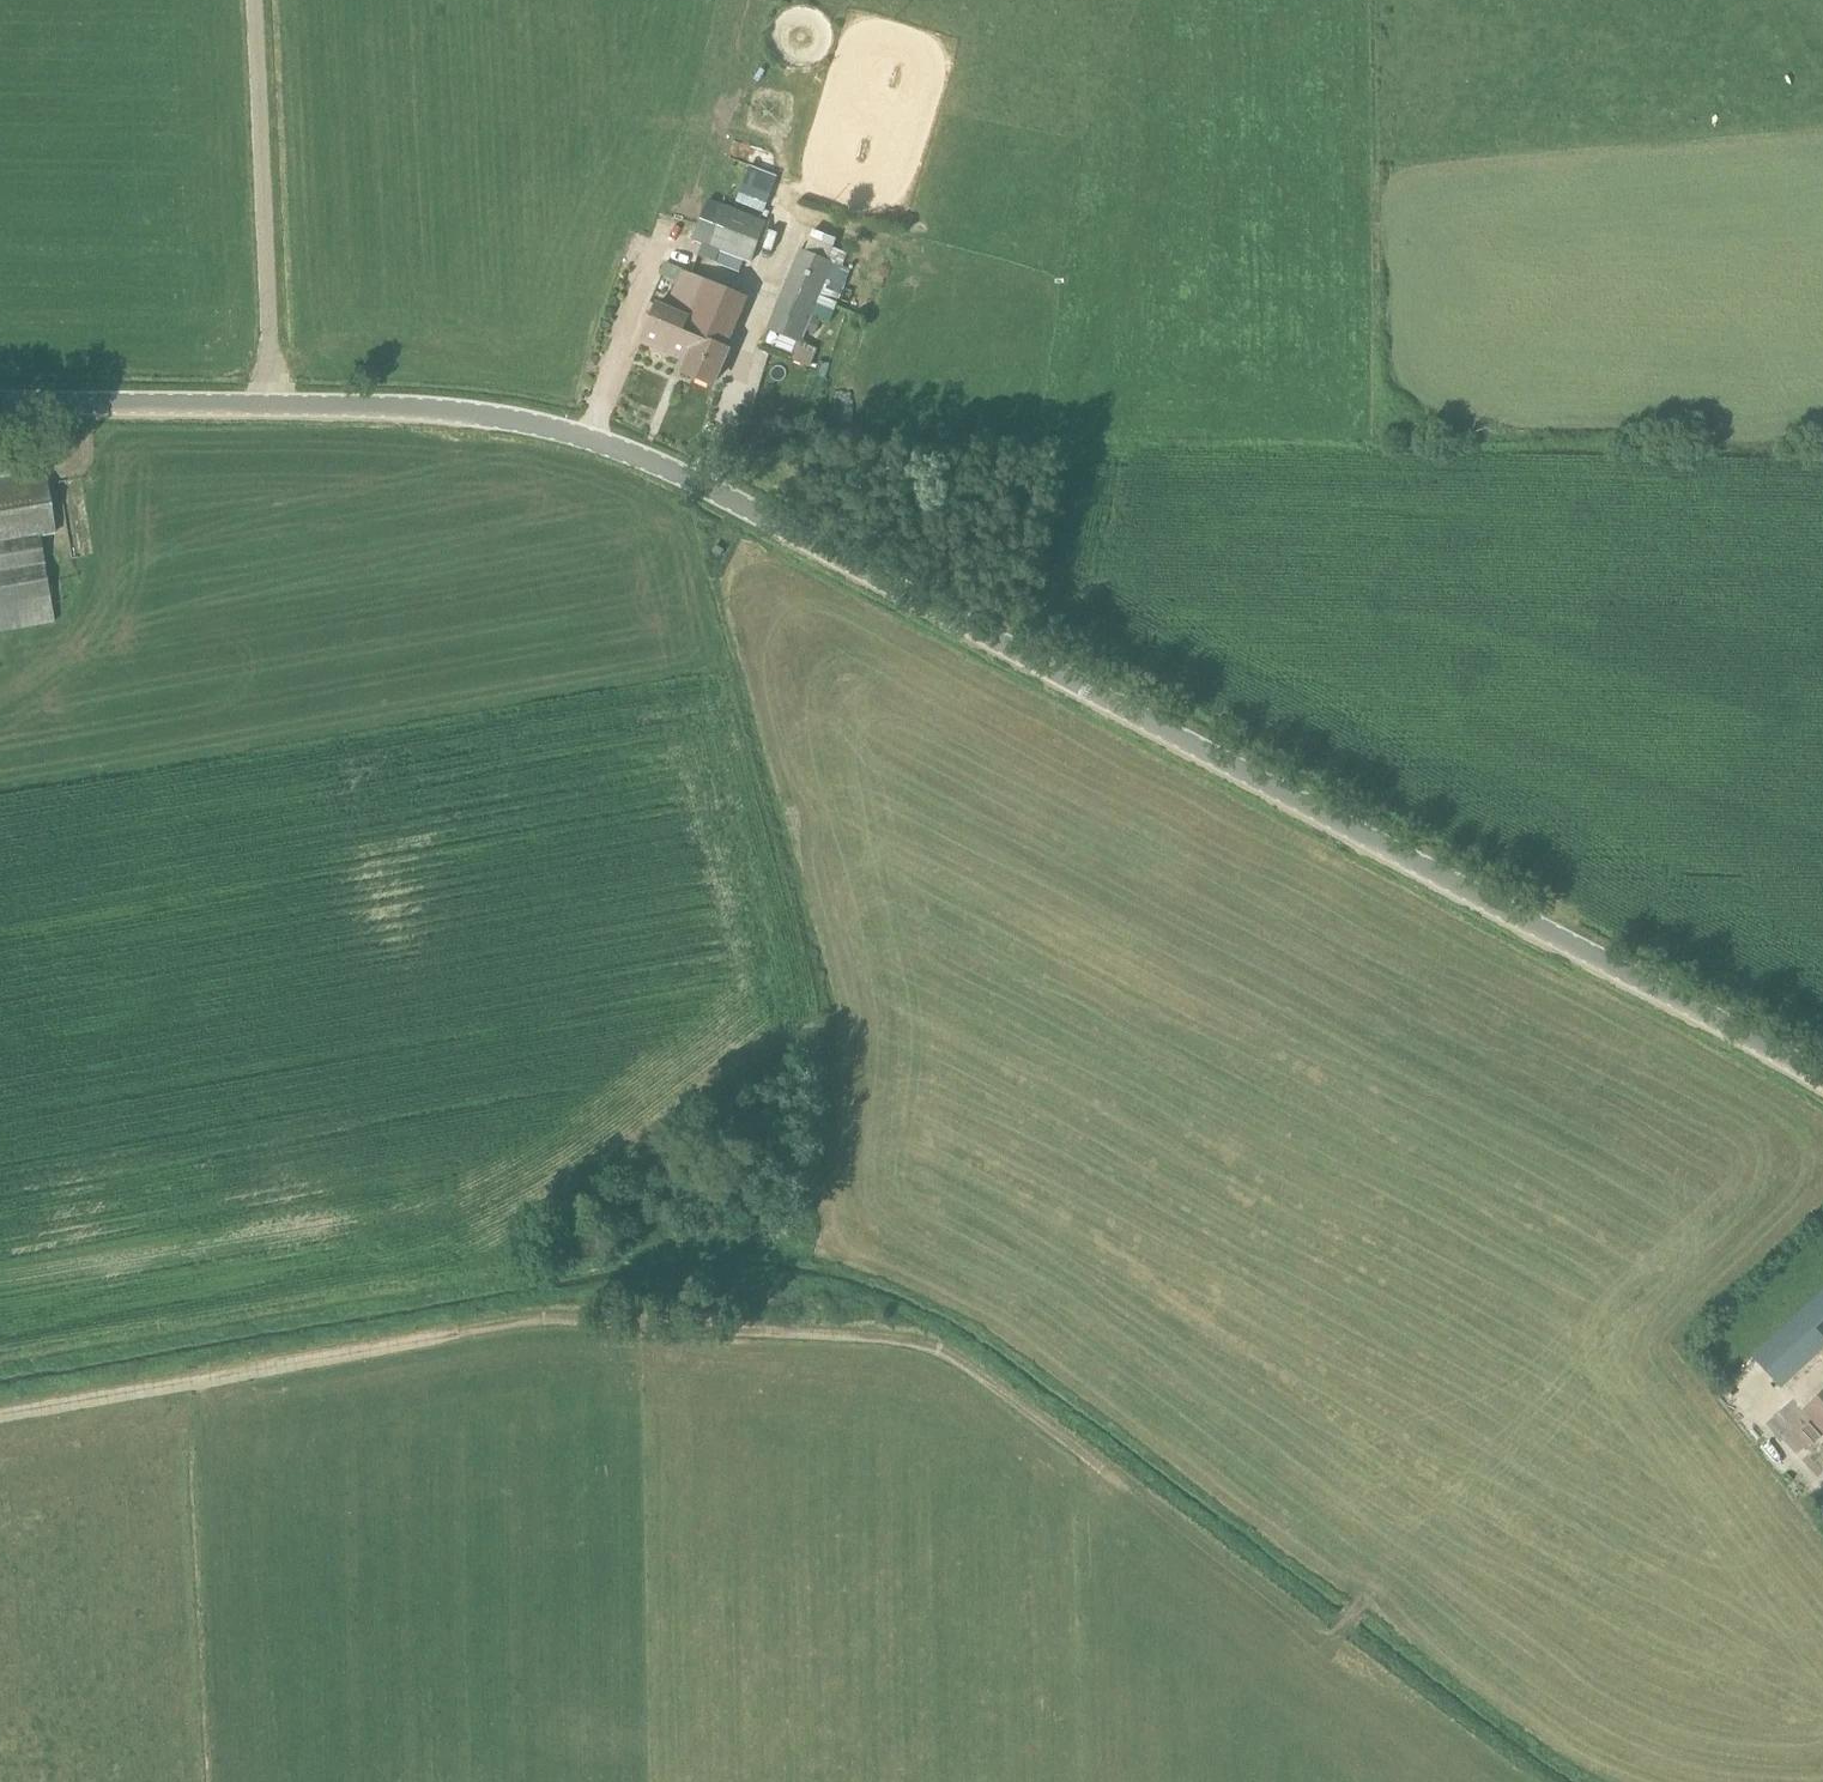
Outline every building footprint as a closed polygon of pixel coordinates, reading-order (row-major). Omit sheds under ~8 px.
[(765,213),(779,177),(751,165),(737,202),(765,213)] [(753,263),(767,222),(709,199),(692,241),(702,245),(698,256),(716,261),(715,264),(739,272),(743,259),(753,263)] [(836,302),(821,296),(824,288),(842,295),(852,270),(844,266),(848,254),(834,248),(837,238),(814,229),(806,251),(800,249),(767,329),(802,344),(813,316),(829,321),(836,302)] [(652,276),(668,281),(672,268),(657,263),(652,276)] [(688,318),(705,279),(683,269),(666,308),(656,304),(641,340),(680,357),(683,351),(681,351),(688,336),(689,334),(683,331),(688,318)] [(689,334),(688,336),(697,340),(684,372),(715,385),(729,351),(728,350),(750,298),(705,279),(688,318),(683,331),(689,334)] [(872,299),(870,280),(858,281),(860,300),(872,299)] [(13,472),(12,450),(0,451),(0,473),(13,472)] [(0,483),(0,632),(55,622),(41,537),(56,535),(46,475),(0,483)] [(1752,1356),(1782,1388),(1822,1350),(1822,1290),(1752,1356)] [(1803,1411),(1822,1433),(1822,1392),(1803,1411)]
